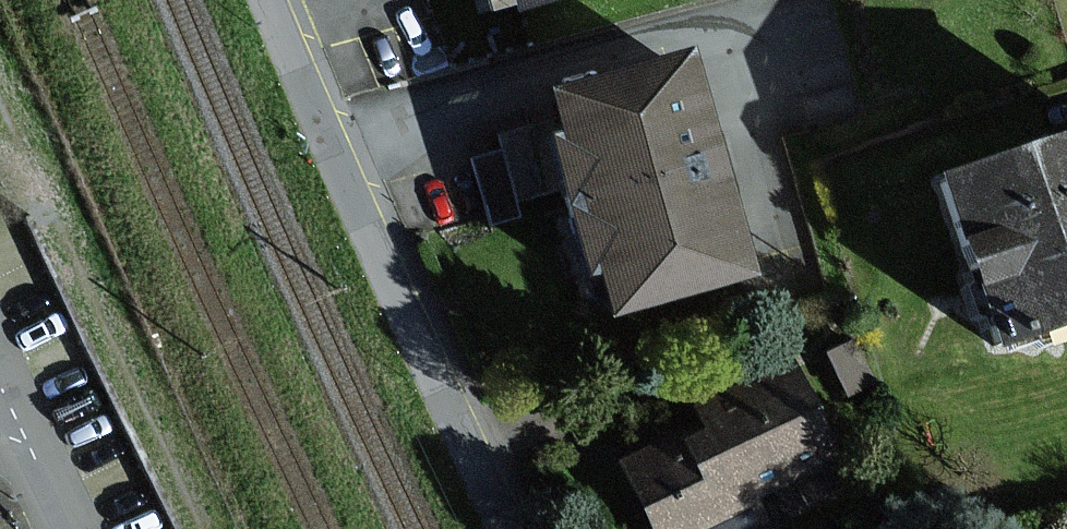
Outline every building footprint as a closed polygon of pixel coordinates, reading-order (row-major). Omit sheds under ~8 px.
[(491,18),(555,0),(486,0),(491,18)] [(671,66),(532,102),(590,323),(729,287),(671,66)] [(528,124),(506,131),(524,194),(547,187),(528,124)] [(471,147),(490,215),(522,206),(503,138),(471,147)] [(924,185),(980,358),(1066,330),(1066,140),(924,185)] [(793,366),(666,426),(673,441),(616,467),(646,528),(754,528),(765,524),(753,499),(838,459),(793,366)]
